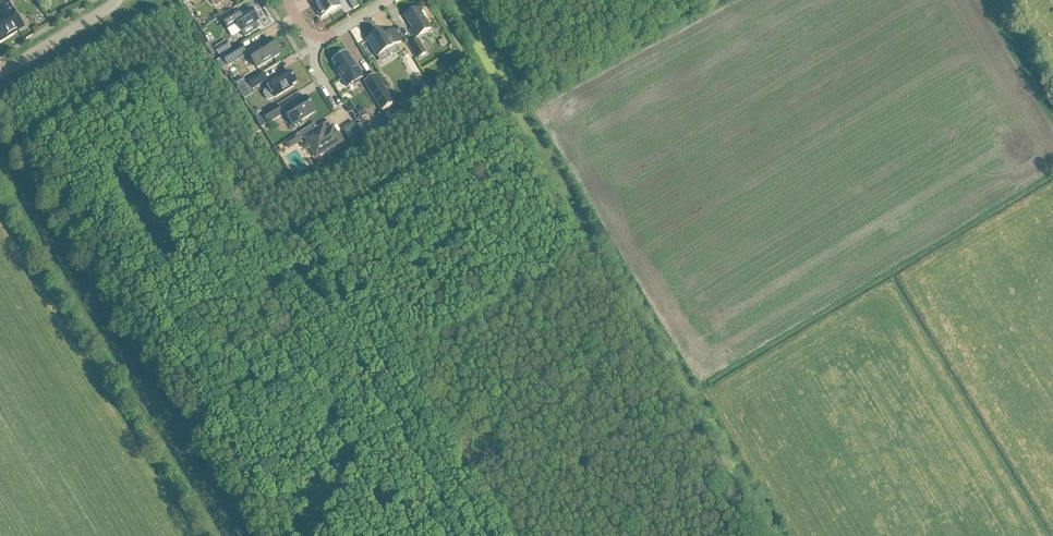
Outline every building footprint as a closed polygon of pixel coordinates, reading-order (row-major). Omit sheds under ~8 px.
[(24,28),(14,11),(13,11),(6,0),(3,0),(0,2),(0,43),(24,28)] [(324,0),(314,6),(321,19),(340,7),(336,0),(323,0),(324,0)] [(356,2),(350,6),(353,10),(359,7),(356,2)] [(427,18),(420,8),(405,17),(412,29),(410,31),(415,39),(430,30),(424,20),(427,18)] [(259,22),(251,10),(240,17),(236,11),(225,18),(231,28),(236,25),(241,33),(248,29),(251,34),(257,30),(258,30),(258,28),(258,27),(258,26),(257,25),(257,24),(257,23),(259,22)] [(380,32),(366,41),(377,58),(402,43),(394,31),(383,37),(380,32)] [(279,56),(270,40),(247,54),(257,69),(279,56)] [(426,54),(418,41),(409,47),(417,60),(426,54)] [(227,67),(228,67),(246,56),(241,47),(222,58),(222,59),(227,67)] [(332,62),(337,69),(336,70),(347,88),(364,78),(352,60),(351,60),(346,53),(332,62)] [(219,61),(218,62),(223,70),(224,69),(227,67),(222,59),(219,61)] [(237,89),(243,85),(235,72),(229,76),(237,89)] [(274,99),(293,87),(292,86),(297,83),(290,73),(286,76),(285,74),(266,86),(269,90),(264,92),(264,95),(267,100),(270,101),(274,98),(274,99)] [(252,91),(264,83),(267,81),(263,74),(248,83),(252,91)] [(364,84),(382,112),(394,104),(376,76),(364,84)] [(426,83),(412,83),(411,93),(415,93),(426,94),(426,83)] [(305,98),(283,111),(294,130),(302,125),(300,122),(315,113),(305,98)] [(268,125),(282,116),(276,107),(262,116),(268,125)] [(257,119),(256,119),(262,129),(263,128),(268,125),(262,116),(257,119)] [(353,124),(342,130),(350,142),(360,136),(353,124)] [(323,127),(305,138),(312,150),(311,150),(316,158),(320,156),(320,155),(325,152),(326,153),(333,148),(332,147),(341,142),(339,139),(340,138),(337,133),(336,134),(333,128),(326,132),(323,127)] [(301,143),(296,135),(283,143),(288,151),(301,143)]
